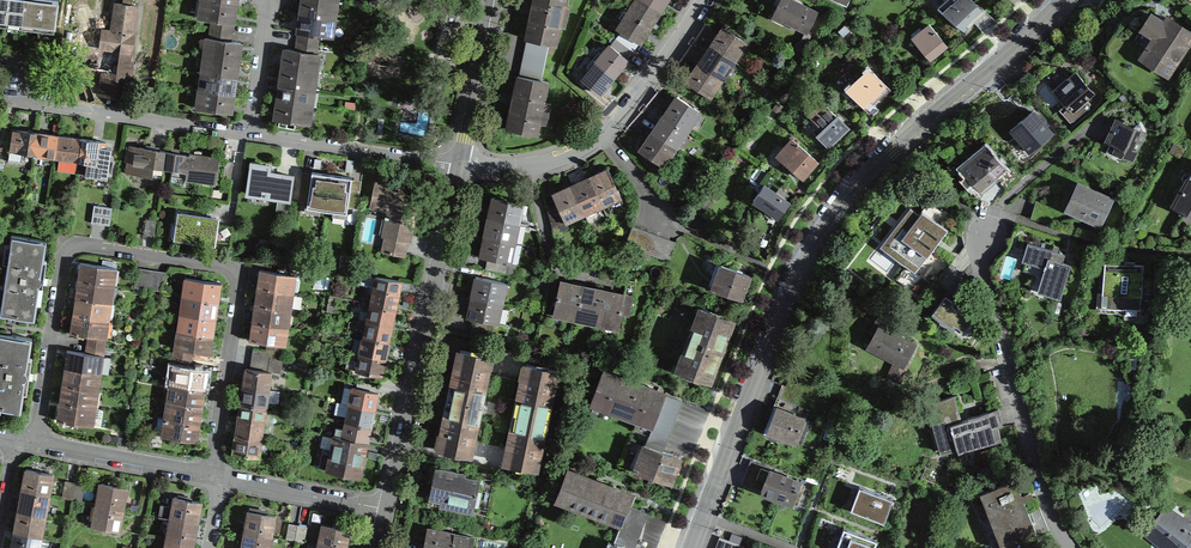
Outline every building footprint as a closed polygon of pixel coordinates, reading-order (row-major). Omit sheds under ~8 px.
[(6,29),(9,0),(0,0),(0,28),(6,29)] [(6,29),(22,31),(26,0),(9,0),(6,29)] [(38,33),(42,0),(26,0),(22,31),(38,33)] [(59,1),(48,0),(42,0),(38,33),(54,35),(59,1)] [(102,57),(97,95),(111,97),(129,100),(135,62),(131,62),(132,54),(133,55),(136,33),(135,32),(139,6),(130,4),(130,0),(123,0),(123,3),(114,2),(111,29),(101,28),(100,39),(98,50),(103,50),(102,57)] [(300,15),(331,19),(333,2),(321,0),(303,0),(301,12),(300,15)] [(445,22),(455,24),(457,15),(453,14),(454,6),(459,7),(460,0),(449,0),(445,22)] [(528,39),(525,58),(544,62),(548,43),(555,45),(565,0),(534,0),(530,16),(525,39),(528,39)] [(644,0),(635,0),(628,12),(650,26),(652,24),(661,10),(644,0)] [(661,10),(662,8),(667,0),(644,0),(661,10)] [(785,21),(805,31),(802,38),(793,46),(797,51),(807,42),(812,33),(806,30),(811,20),(813,21),(817,11),(795,0),(780,0),(773,16),(771,18),(784,24),(785,21)] [(986,12),(972,0),(945,0),(937,7),(964,31),(969,27),(986,12)] [(232,23),(233,23),(233,20),(235,5),(205,1),(202,19),(212,20),(211,29),(231,32),(232,23)] [(617,39),(631,49),(637,41),(640,43),(642,40),(650,26),(628,12),(617,29),(622,32),(617,39)] [(1167,75),(1190,39),(1190,33),(1168,17),(1164,23),(1152,14),(1142,29),(1148,33),(1154,38),(1141,57),(1167,75)] [(318,35),(328,37),(331,19),(300,15),(298,29),(298,32),(299,32),(297,42),(317,44),(318,35)] [(934,57),(947,46),(929,24),(912,38),(930,59),(934,57)] [(713,43),(711,45),(734,60),(746,42),(724,27),(713,43)] [(229,41),(231,32),(211,29),(208,56),(238,60),(238,57),(240,43),(229,41)] [(627,60),(625,58),(631,49),(617,39),(611,46),(610,45),(596,62),(613,76),(616,74),(627,60)] [(313,71),(317,44),(297,42),(296,51),(285,49),(283,64),(282,67),(313,71)] [(699,63),(722,78),(734,60),(711,45),(702,60),(699,63)] [(238,60),(208,56),(205,73),(235,78),(236,74),(238,60)] [(525,58),(521,76),(518,75),(511,106),(507,128),(537,134),(548,82),(540,80),(544,62),(525,58)] [(582,79),(599,94),(602,91),(613,76),(596,62),(582,79)] [(722,78),(699,63),(689,78),(687,81),(709,96),(722,78)] [(280,84),(310,88),(313,71),(282,67),(280,81),(280,84)] [(847,89),(862,105),(869,99),(870,98),(871,99),(879,92),(878,90),(885,84),(869,68),(847,89)] [(235,78),(205,73),(203,90),(233,95),(234,91),(235,78)] [(1070,123),(1072,121),(1073,121),(1090,107),(1085,102),(1088,99),(1087,98),(1093,92),(1076,73),(1065,83),(1055,92),(1069,108),(1062,113),(1070,123)] [(308,105),(310,88),(280,84),(278,98),(278,101),(277,101),(308,105)] [(231,108),(233,95),(203,90),(200,108),(230,112),(231,108)] [(666,112),(665,114),(687,129),(699,111),(677,96),(666,112)] [(823,130),(817,135),(828,146),(832,142),(848,127),(837,116),(820,99),(819,100),(820,101),(807,113),(823,130)] [(305,123),(308,105),(277,101),(276,114),(275,119),(279,119),(278,125),(294,127),(295,122),(305,123)] [(687,129),(665,114),(654,130),(653,132),(675,147),(687,129)] [(1133,127),(1118,120),(1112,132),(1107,141),(1119,146),(1116,152),(1131,159),(1144,133),(1142,132),(1142,130),(1142,129),(1142,128),(1141,127),(1140,126),(1139,125),(1138,125),(1137,125),(1135,126),(1134,127),(1133,127)] [(8,128),(0,127),(0,145),(6,145),(8,128)] [(33,154),(36,132),(19,130),(13,129),(10,151),(33,154)] [(36,132),(33,154),(55,157),(58,135),(41,133),(36,132)] [(675,147),(653,132),(641,149),(640,150),(663,165),(675,147)] [(58,135),(55,157),(78,160),(81,139),(64,136),(58,135)] [(87,139),(81,139),(78,160),(87,162),(85,176),(107,179),(111,148),(105,147),(106,142),(87,139)] [(790,168),(788,170),(794,175),(796,173),(802,178),(805,175),(817,161),(792,139),(777,156),(790,168)] [(1171,151),(1180,156),(1183,149),(1175,145),(1171,151)] [(153,166),(163,167),(165,151),(159,150),(159,148),(153,147),(146,146),(145,148),(135,146),(135,147),(133,163),(131,173),(152,176),(153,166)] [(975,183),(980,189),(986,184),(995,176),(1007,190),(1020,179),(1011,167),(1006,171),(987,148),(974,159),(976,162),(965,172),(968,175),(963,179),(970,187),(975,183)] [(172,152),(165,151),(163,167),(172,169),(171,176),(214,182),(217,158),(188,154),(188,152),(180,151),(173,149),(172,152)] [(225,160),(223,178),(231,179),(233,162),(225,160)] [(252,163),(247,194),(289,199),(292,176),(280,174),(268,173),(269,166),(252,163)] [(620,195),(608,169),(592,176),(589,177),(601,204),(620,195)] [(1173,203),(1186,210),(1187,208),(1190,210),(1190,171),(1173,203)] [(307,202),(307,207),(327,210),(332,175),(312,172),(311,178),(310,183),(300,182),(298,200),(307,202)] [(768,172),(760,183),(764,185),(753,200),(778,218),(780,215),(789,203),(784,199),(787,196),(779,190),(784,183),(768,172)] [(352,178),(332,175),(327,210),(347,213),(347,207),(357,209),(360,190),(350,189),(351,184),(352,178)] [(601,204),(589,177),(574,184),(571,186),(583,212),(601,204)] [(370,204),(391,208),(395,185),(378,182),(375,181),(370,204)] [(420,190),(395,185),(391,208),(389,217),(385,216),(385,218),(388,219),(384,237),(385,237),(382,252),(402,256),(405,242),(410,243),(411,242),(409,242),(413,223),(420,190)] [(583,212),(571,186),(555,193),(553,194),(558,205),(547,209),(553,229),(567,223),(565,220),(583,212)] [(1084,215),(1083,218),(1094,223),(1096,218),(1102,221),(1110,203),(1105,200),(1107,196),(1096,190),(1094,193),(1079,186),(1068,207),(1079,213),(1084,215)] [(703,214),(711,201),(704,196),(696,209),(703,214)] [(488,217),(516,223),(521,203),(520,203),(520,201),(518,200),(518,202),(492,197),(489,213),(488,217)] [(94,205),(91,223),(109,225),(112,208),(94,205)] [(910,207),(880,246),(915,273),(948,230),(931,217),(922,210),(919,214),(910,207)] [(227,243),(227,246),(230,247),(233,226),(216,223),(216,218),(211,217),(180,213),(179,214),(182,215),(181,221),(179,221),(179,226),(181,226),(179,238),(176,238),(176,239),(213,244),(213,241),(227,243)] [(512,242),(516,223),(488,217),(485,231),(484,236),(512,242)] [(153,237),(155,221),(146,220),(144,235),(153,237)] [(625,244),(668,261),(674,244),(667,241),(667,240),(666,240),(665,241),(658,238),(658,237),(658,236),(658,237),(657,238),(649,235),(650,233),(649,233),(648,234),(642,232),(641,231),(641,230),(640,230),(639,231),(632,228),(625,244)] [(11,235),(0,308),(0,315),(34,320),(37,300),(40,301),(43,283),(46,261),(43,260),(46,240),(11,235)] [(487,269),(506,273),(512,242),(484,236),(481,252),(480,256),(489,258),(487,269)] [(1022,261),(1045,268),(1039,287),(1058,293),(1067,264),(1061,263),(1064,254),(1056,251),(1057,247),(1042,243),(1041,247),(1028,243),(1024,255),(1022,261)] [(296,275),(297,265),(279,262),(278,272),(259,270),(260,271),(258,285),(257,287),(288,292),(291,274),(296,275)] [(1140,310),(1144,265),(1110,263),(1104,262),(1101,307),(1125,309),(1125,318),(1135,319),(1136,310),(1140,310)] [(79,278),(78,281),(109,285),(112,267),(80,263),(80,264),(81,264),(79,278)] [(750,276),(721,265),(712,288),(741,299),(742,296),(750,276)] [(135,287),(144,288),(146,271),(139,270),(137,270),(135,287)] [(148,272),(146,271),(144,288),(153,289),(155,273),(148,272)] [(156,273),(155,273),(153,289),(162,291),(164,274),(156,273)] [(932,314),(933,313),(952,327),(954,325),(963,331),(968,325),(974,317),(972,316),(961,275),(932,313),(932,314)] [(400,281),(375,277),(370,303),(395,309),(396,305),(399,292),(398,291),(400,281)] [(472,292),(471,297),(500,303),(504,283),(476,277),(472,292)] [(189,279),(187,297),(218,301),(218,298),(220,285),(221,285),(221,284),(189,279)] [(76,295),(76,298),(107,302),(109,285),(78,281),(76,295)] [(560,281),(554,313),(576,317),(582,286),(566,283),(560,281)] [(582,286),(576,317),(597,322),(603,291),(587,287),(582,286)] [(288,292),(257,287),(255,302),(255,305),(286,309),(288,292)] [(603,291),(597,322),(619,326),(622,311),(629,312),(632,297),(609,292),(603,291)] [(184,314),(215,319),(215,315),(218,301),(187,297),(184,314)] [(534,349),(536,341),(507,334),(509,325),(495,323),(500,303),(471,297),(468,313),(467,317),(475,318),(471,336),(534,349)] [(104,320),(107,302),(76,298),(74,312),(73,315),(104,320)] [(1051,311),(1059,314),(1062,303),(1054,301),(1051,311)] [(370,303),(368,314),(366,320),(392,325),(393,322),(395,309),(370,303)] [(283,326),(286,309),(255,305),(253,320),(252,322),(283,326)] [(681,359),(685,361),(681,371),(709,382),(714,371),(710,369),(713,362),(717,363),(719,357),(726,340),(722,338),(725,331),(729,332),(733,320),(705,309),(701,320),(696,318),(681,359)] [(881,313),(880,314),(881,315),(871,333),(875,334),(873,338),(868,346),(906,366),(908,361),(906,359),(914,344),(894,333),(899,323),(883,314),(881,313)] [(184,314),(181,331),(212,336),(213,332),(215,319),(184,314)] [(101,337),(104,320),(73,315),(71,331),(71,332),(70,332),(70,333),(88,335),(87,344),(105,347),(106,338),(101,337)] [(392,325),(366,320),(363,336),(388,342),(389,338),(392,325)] [(283,326),(252,322),(250,337),(250,339),(249,338),(249,339),(267,342),(266,351),(271,352),(270,356),(282,357),(283,358),(285,345),(281,344),(283,326)] [(210,351),(212,336),(181,331),(179,349),(174,348),(173,357),(191,360),(192,351),(211,354),(211,353),(210,353),(210,351)] [(0,334),(0,413),(1,410),(21,413),(24,393),(26,394),(29,377),(32,358),(29,358),(32,338),(0,334)] [(388,342),(363,336),(359,353),(385,358),(386,354),(388,342)] [(103,356),(105,347),(87,344),(86,353),(67,350),(67,351),(68,351),(66,365),(65,368),(96,373),(99,355),(103,356)] [(271,352),(266,351),(253,349),(252,357),(252,358),(269,361),(270,356),(271,352)] [(491,356),(460,350),(456,370),(450,400),(481,406),(491,356)] [(356,370),(381,375),(382,372),(385,358),(359,353),(356,370)] [(270,356),(269,361),(252,358),(250,369),(245,368),(243,382),(243,385),(269,389),(271,372),(280,373),(282,357),(270,356)] [(189,368),(191,360),(173,357),(172,366),(176,367),(173,384),(204,389),(205,386),(207,372),(208,372),(208,371),(189,368)] [(516,414),(547,420),(558,370),(526,364),(519,396),(516,414)] [(63,384),(63,385),(93,390),(96,373),(65,368),(63,384)] [(649,434),(665,441),(681,400),(665,394),(665,393),(653,389),(652,392),(644,390),(646,386),(625,378),(622,377),(621,381),(613,378),(615,374),(603,370),(590,402),(637,420),(652,426),(649,434)] [(352,387),(350,398),(349,404),(374,410),(375,406),(378,393),(375,392),(377,384),(358,380),(356,388),(352,387)] [(173,384),(171,401),(202,406),(202,402),(204,389),(173,384)] [(91,407),(93,390),(63,385),(61,399),(60,402),(91,407)] [(240,402),(266,406),(267,401),(277,402),(279,391),(269,389),(243,385),(241,398),(240,402)] [(998,410),(998,408),(967,417),(968,419),(962,421),(954,395),(941,399),(943,403),(930,406),(943,451),(1000,435),(998,427),(1003,426),(998,410)] [(481,406),(450,400),(441,442),(439,450),(470,457),(481,406)] [(200,419),(202,406),(171,401),(166,401),(164,418),(199,423),(200,419)] [(91,407),(60,402),(58,418),(57,419),(56,420),(88,425),(91,407)] [(266,406),(240,402),(238,414),(238,419),(264,423),(266,406)] [(335,413),(346,416),(345,421),(371,426),(371,423),(374,410),(349,404),(337,402),(335,413)] [(776,409),(768,430),(777,434),(795,441),(800,430),(805,432),(809,421),(776,409)] [(510,443),(505,464),(537,471),(547,420),(516,414),(510,443)] [(199,423),(164,418),(157,417),(155,434),(161,435),(161,436),(197,441),(198,440),(197,440),(197,437),(199,423)] [(264,423),(238,419),(236,432),(235,435),(261,439),(264,423)] [(343,430),(336,428),(335,436),(366,443),(367,443),(368,439),(371,426),(345,421),(343,430)] [(680,458),(662,450),(665,441),(649,434),(645,444),(644,444),(634,469),(671,483),(674,475),(680,458)] [(261,439),(235,435),(233,448),(233,453),(258,456),(259,451),(265,452),(268,446),(267,441),(267,440),(261,439)] [(318,468),(359,476),(362,460),(366,443),(335,436),(332,449),(323,447),(318,468)] [(767,466),(750,460),(741,484),(793,503),(801,482),(769,470),(770,468),(767,466)] [(435,469),(434,469),(432,478),(433,478),(429,497),(440,499),(439,504),(442,504),(455,507),(455,508),(472,511),(479,480),(466,477),(465,478),(464,478),(465,473),(436,467),(435,469)] [(26,469),(22,490),(49,495),(52,474),(41,472),(41,471),(36,470),(36,471),(33,470),(26,469)] [(621,522),(628,505),(632,494),(591,478),(567,470),(557,497),(569,502),(568,504),(609,519),(609,517),(621,522)] [(980,492),(1002,547),(1009,547),(1038,537),(1020,493),(1015,478),(980,492)] [(62,498),(72,500),(75,484),(65,482),(62,498)] [(100,483),(96,504),(123,509),(127,488),(116,486),(116,485),(114,485),(112,484),(111,485),(100,483)] [(1140,501),(1144,496),(1128,483),(1121,486),(1123,489),(1137,500),(1140,501)] [(84,485),(75,484),(72,500),(81,501),(84,485)] [(20,503),(18,511),(45,516),(49,495),(22,490),(21,495),(20,495),(19,500),(20,500),(20,503)] [(893,503),(859,490),(850,513),(884,526),(893,503)] [(158,516),(170,518),(197,523),(199,513),(201,502),(171,496),(169,506),(161,504),(158,516)] [(123,509),(96,504),(92,526),(119,531),(120,524),(123,509)] [(646,513),(628,505),(621,522),(621,524),(612,547),(613,547),(612,547),(633,547),(646,513)] [(1174,512),(1172,515),(1164,509),(1146,531),(1167,547),(1168,547),(1190,547),(1190,523),(1174,512)] [(248,510),(244,532),(271,536),(275,515),(264,513),(265,513),(260,512),(260,513),(256,512),(248,510)] [(15,526),(14,531),(41,536),(45,516),(18,511),(16,522),(15,522),(15,524),(14,526),(15,526)] [(194,537),(197,523),(170,518),(166,538),(193,543),(194,537)] [(295,540),(298,525),(289,523),(286,539),(295,541),(295,540)] [(318,545),(331,547),(345,547),(349,530),(323,524),(318,545)] [(307,527),(298,525),(295,540),(304,542),(307,527)] [(473,538),(451,533),(452,532),(440,530),(439,531),(428,528),(424,544),(419,543),(418,547),(459,547),(460,545),(472,547),(473,538)] [(41,536),(14,531),(12,544),(11,547),(39,547),(41,536)] [(271,536),(244,532),(242,546),(241,547),(269,547),(271,536)] [(844,532),(838,547),(876,547),(877,544),(844,532)] [(720,537),(716,547),(739,547),(740,545),(720,537)] [(193,543),(166,538),(165,547),(192,547),(193,543)]
